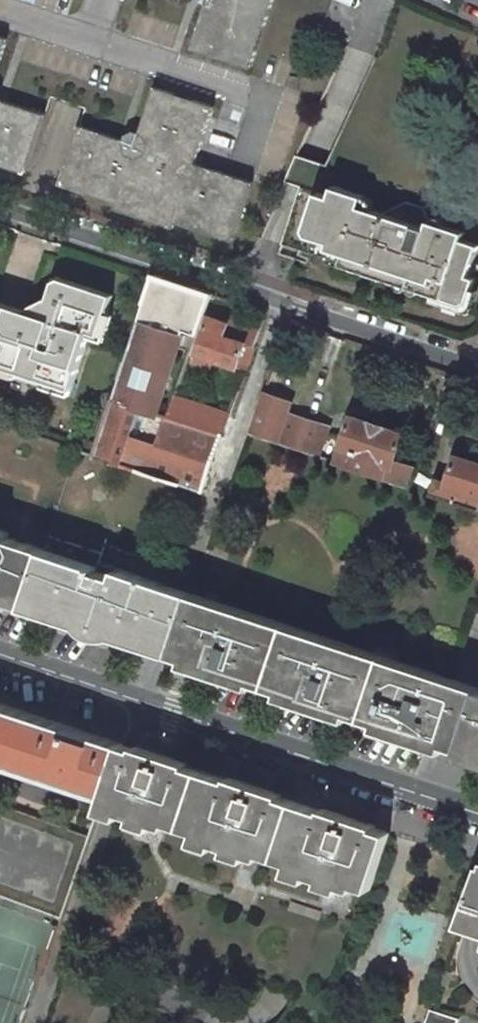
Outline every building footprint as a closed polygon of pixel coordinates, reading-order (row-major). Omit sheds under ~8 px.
[(274,0),(208,0),(206,4),(191,49),(251,68),(274,0)] [(9,38),(0,35),(0,63),(9,38)] [(118,209),(176,229),(178,224),(235,243),(255,183),(198,164),(216,108),(156,88),(141,132),(136,144),(125,140),(120,138),(80,125),(62,185),(119,205),(118,209)] [(29,174),(47,112),(6,100),(1,99),(0,99),(0,164),(29,174)] [(135,130),(127,135),(125,140),(136,144),(141,132),(135,130)] [(464,304),(471,299),(477,277),(477,276),(470,274),(477,249),(477,243),(465,238),(467,230),(433,218),(425,205),(408,199),(382,211),(362,205),(365,195),(334,184),(330,194),(317,190),(304,225),(308,232),(328,239),(326,246),(343,251),(339,261),(464,304)] [(323,256),(339,261),(343,251),(326,246),(323,256)] [(155,275),(116,391),(114,398),(168,416),(175,396),(211,294),(155,275)] [(17,372),(44,382),(71,391),(89,337),(91,332),(96,330),(102,313),(107,312),(112,297),(56,277),(42,317),(25,311),(22,319),(0,312),(0,366),(17,372)] [(102,342),(112,316),(107,312),(102,313),(96,330),(91,332),(89,337),(102,342)] [(198,352),(246,369),(254,346),(224,336),(228,324),(210,317),(198,352)] [(288,366),(292,355),(279,350),(275,362),(288,366)] [(0,366),(0,379),(13,383),(15,378),(17,372),(0,366)] [(15,378),(42,387),(44,382),(17,372),(15,378)] [(71,391),(44,382),(42,387),(40,393),(67,402),(71,391)] [(264,392),(250,433),(320,456),(330,426),(288,412),(291,401),(278,397),(264,392)] [(230,415),(175,396),(168,416),(223,435),(230,415)] [(137,469),(203,491),(223,435),(168,416),(114,398),(102,433),(95,455),(104,458),(137,469)] [(350,416),(334,461),(408,485),(415,467),(395,460),(404,434),(350,416)] [(434,494),(477,509),(477,463),(458,456),(449,483),(439,480),(434,494)] [(25,606),(28,597),(44,549),(8,537),(9,533),(0,530),(0,598),(25,606)] [(170,586),(99,562),(98,567),(44,549),(28,597),(61,608),(59,613),(73,618),(142,641),(143,637),(161,643),(174,647),(180,632),(193,594),(180,589),(170,586)] [(193,593),(193,594),(180,632),(174,647),(172,655),(460,749),(477,695),(477,687),(455,679),(193,593)] [(460,749),(477,755),(477,695),(460,749)] [(103,797),(122,743),(0,703),(0,761),(103,797)] [(125,744),(122,743),(103,797),(100,805),(104,807),(108,808),(130,746),(125,744)] [(208,841),(228,847),(229,842),(243,847),(242,852),(261,859),(263,853),(285,861),(304,867),(303,872),(336,882),(337,877),(371,888),(389,831),(304,803),(139,749),(130,746),(108,808),(117,811),(133,817),(135,812),(149,817),(147,822),(166,828),(168,823),(210,837),(208,841)] [(60,918),(89,836),(0,804),(0,896),(60,918)] [(477,879),(462,921),(477,927),(477,876),(477,879)] [(448,985),(453,971),(445,968),(440,982),(448,985)] [(430,1009),(425,1022),(456,1022),(458,1019),(430,1009)]
